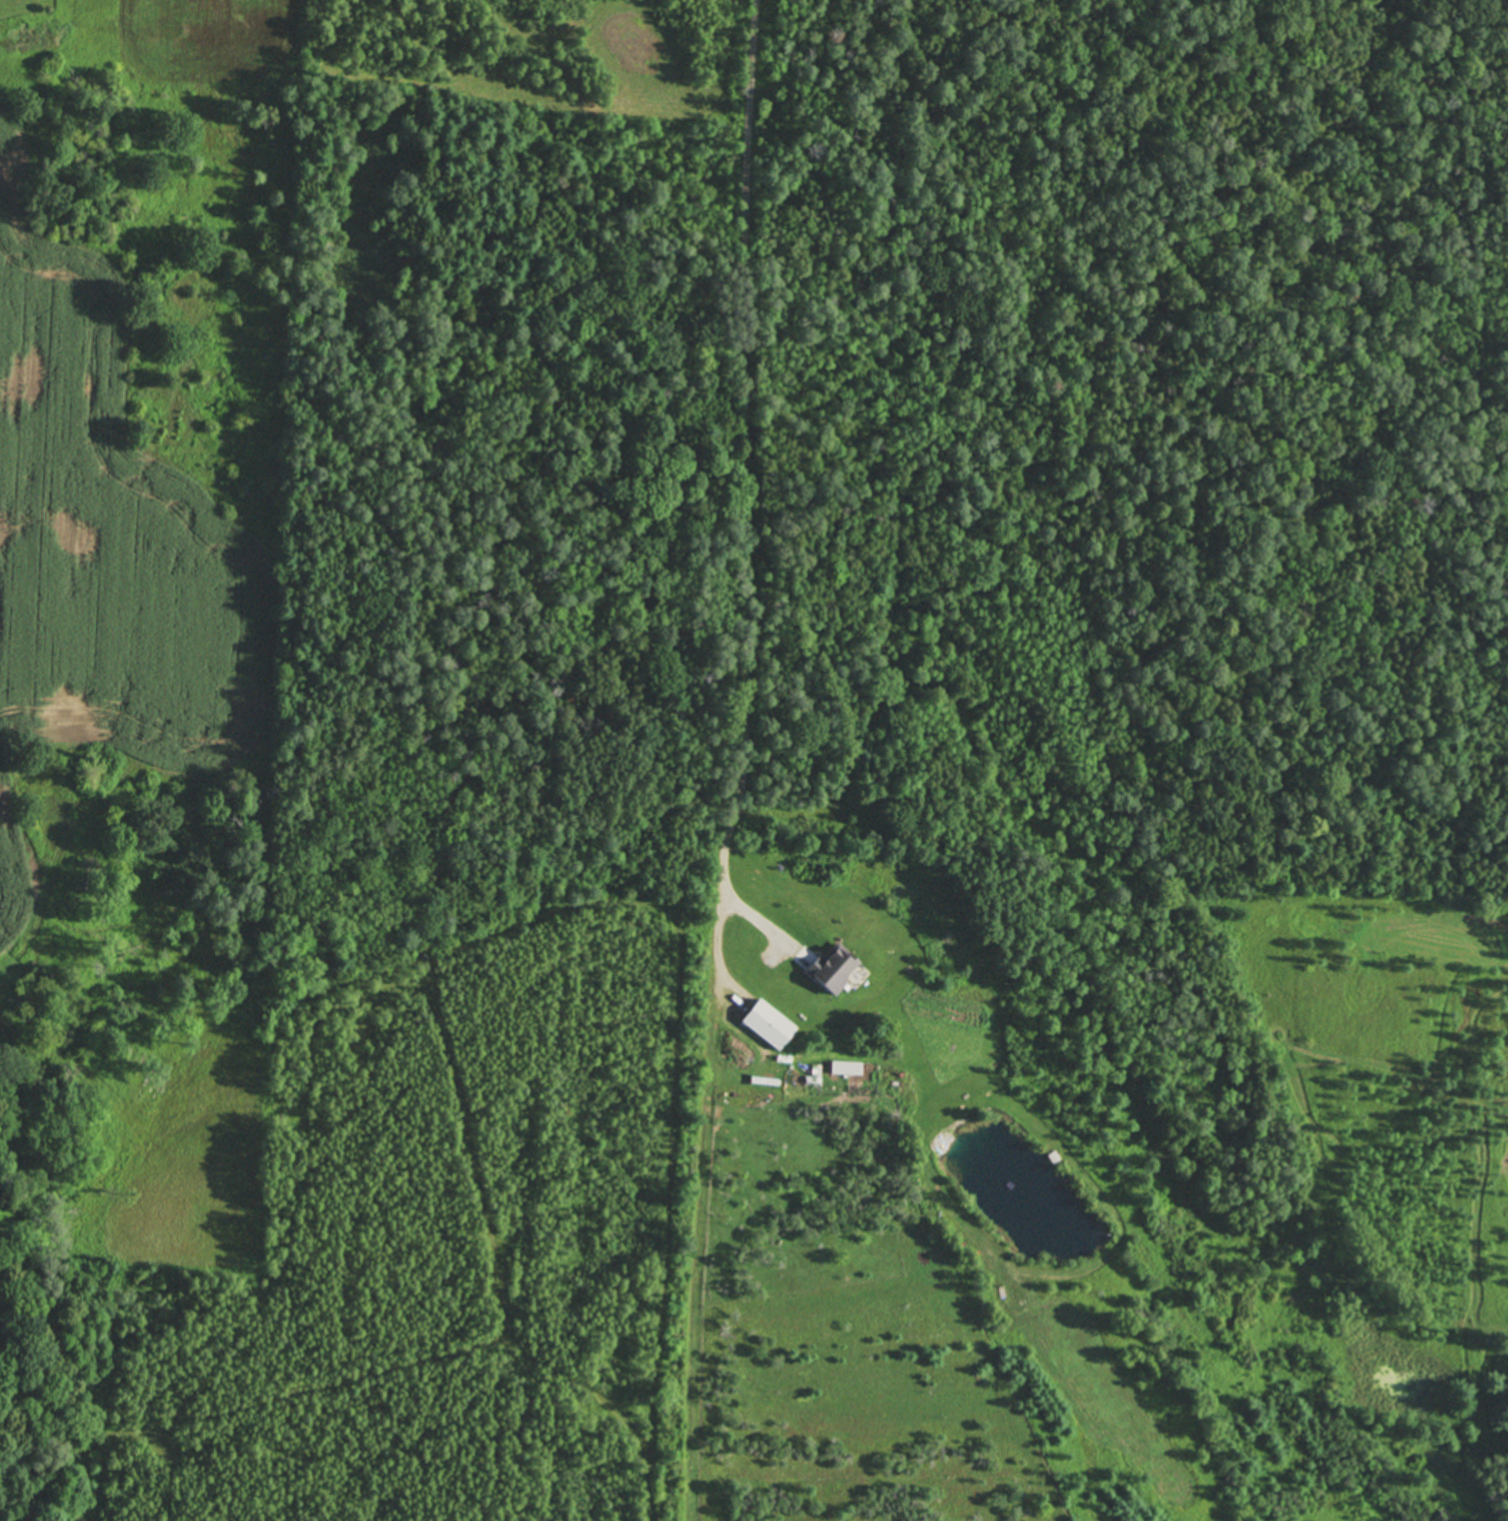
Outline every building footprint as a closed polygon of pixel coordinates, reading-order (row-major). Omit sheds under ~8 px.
[(836,943),(859,962),(843,982),(846,984),(833,999),(810,980),(812,978),(805,971),(819,954),(823,958),(836,943)] [(797,1028),(780,1051),(742,1022),(759,999),(797,1028)] [(862,1063),(861,1077),(831,1075),(832,1061),(862,1063)] [(821,1066),(820,1084),(811,1083),(812,1065),(821,1066)] [(1060,1160),(1052,1164),(1046,1155),(1054,1150),(1060,1160)] [(983,1261),(978,1263),(974,1253),(978,1251),(983,1261)]
